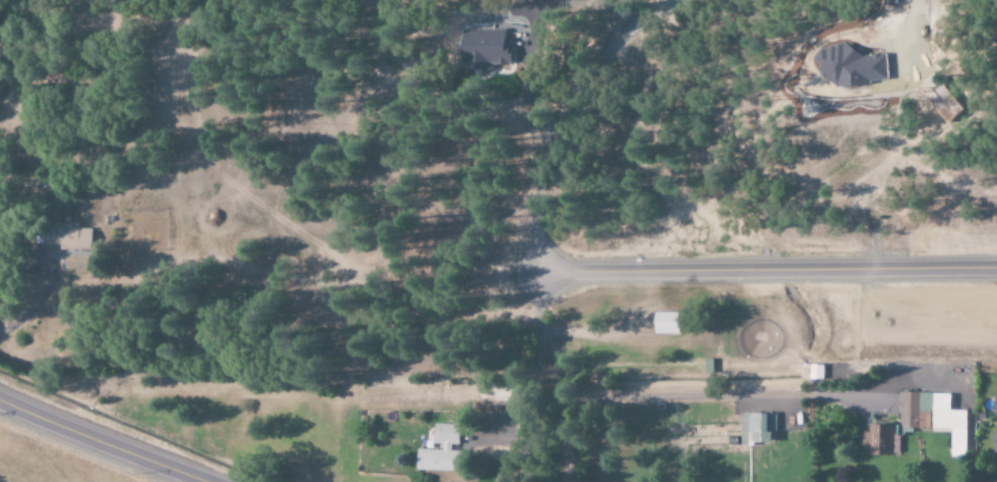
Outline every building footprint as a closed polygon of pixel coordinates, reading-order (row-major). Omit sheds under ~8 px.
[(506,30),(458,30),(458,66),(506,67),(506,30)] [(676,313),(652,313),(653,335),(677,334),(676,313)] [(899,428),(930,428),(930,430),(951,430),(951,456),(965,456),(965,411),(949,411),(948,393),(899,394),(899,428)] [(774,414),(739,414),(740,445),(769,444),(769,434),(775,434),(774,414)] [(458,425),(433,424),(432,444),(442,445),(441,451),(415,450),(415,471),(456,472),(457,453),(449,452),(450,445),(457,446),(458,425)] [(867,456),(892,456),(892,426),(867,425),(867,432),(860,432),(860,447),(867,447),(867,456)]
